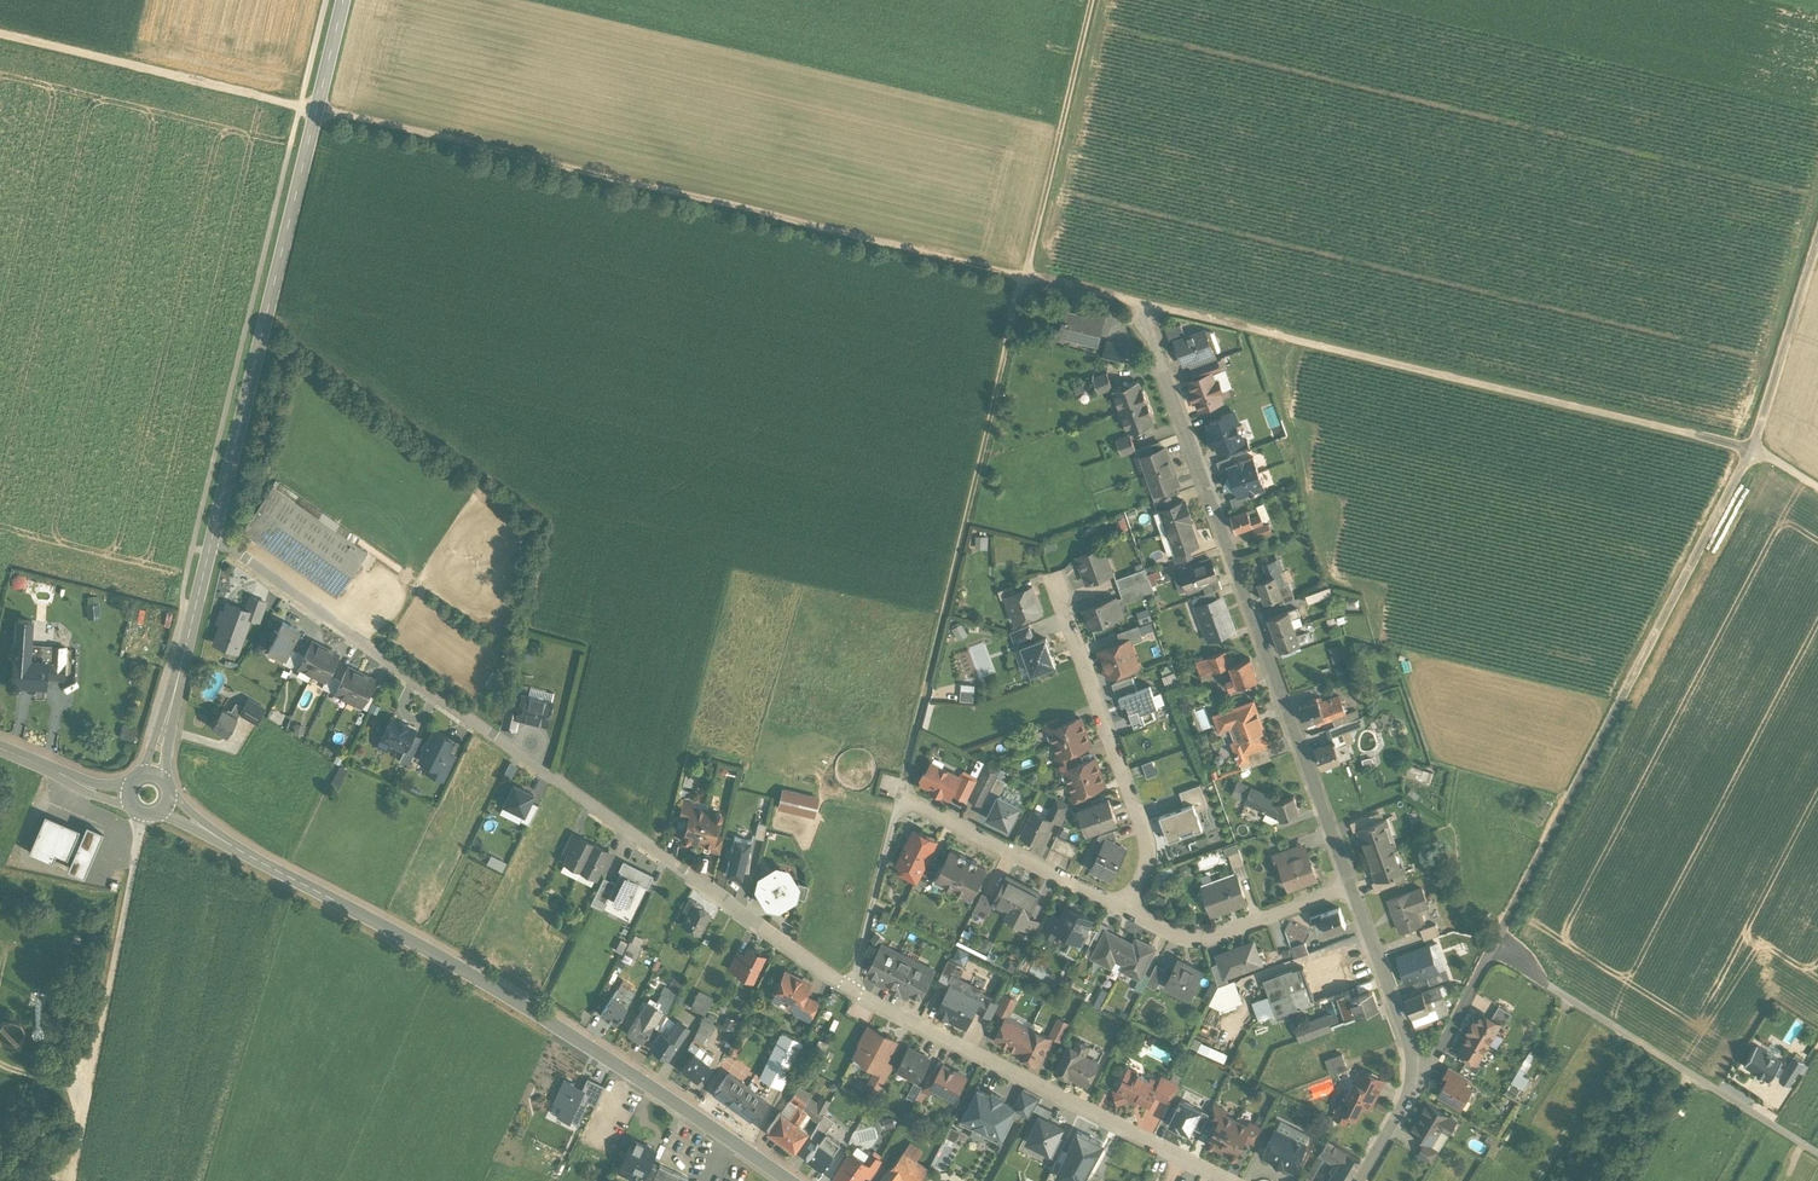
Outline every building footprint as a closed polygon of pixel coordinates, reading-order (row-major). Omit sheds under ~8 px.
[(1090,311),(1080,309),(1079,314),(1078,318),(1088,320),(1090,311)] [(1088,320),(1078,318),(1079,314),(1065,311),(1063,322),(1066,323),(1062,340),(1075,342),(1076,338),(1079,339),(1079,340),(1098,344),(1102,324),(1088,320)] [(1105,315),(1090,311),(1088,320),(1102,324),(1105,315)] [(1181,324),(1166,329),(1171,343),(1175,341),(1185,337),(1181,324)] [(1185,337),(1175,341),(1183,363),(1190,361),(1214,352),(1205,330),(1185,337)] [(1221,350),(1214,331),(1205,330),(1214,352),(1221,350)] [(1104,356),(1123,362),(1128,348),(1108,342),(1104,356)] [(1214,352),(1190,361),(1192,368),(1216,359),(1214,352)] [(1216,359),(1192,368),(1196,378),(1211,373),(1211,374),(1221,370),(1217,359),(1216,359)] [(1108,372),(1093,377),(1099,392),(1113,387),(1108,372)] [(1196,378),(1190,380),(1193,389),(1190,390),(1191,393),(1189,393),(1191,399),(1193,398),(1194,401),(1197,400),(1201,408),(1208,406),(1209,408),(1214,406),(1213,404),(1221,401),(1218,392),(1222,390),(1218,380),(1214,382),(1211,374),(1211,373),(1196,378)] [(1129,383),(1125,381),(1123,385),(1113,389),(1121,411),(1148,400),(1144,387),(1141,388),(1138,380),(1129,383)] [(1148,400),(1121,411),(1129,432),(1138,429),(1143,431),(1145,426),(1154,423),(1151,414),(1153,413),(1148,400)] [(1234,411),(1222,416),(1222,418),(1209,423),(1212,432),(1209,433),(1212,442),(1216,441),(1219,450),(1226,448),(1243,442),(1243,441),(1237,425),(1239,425),(1234,411)] [(1131,434),(1116,439),(1121,454),(1136,449),(1131,434)] [(1247,439),(1243,441),(1243,442),(1226,448),(1229,457),(1232,456),(1251,449),(1247,439)] [(1161,440),(1136,449),(1139,457),(1143,456),(1142,455),(1164,447),(1161,440)] [(1164,447),(1142,455),(1143,456),(1149,473),(1172,465),(1168,455),(1167,455),(1165,448),(1166,448),(1165,447),(1164,447)] [(1229,457),(1217,461),(1220,469),(1227,466),(1227,465),(1234,462),(1232,456),(1229,457)] [(1243,458),(1238,460),(1239,461),(1234,462),(1227,465),(1227,466),(1228,468),(1227,470),(1229,471),(1230,473),(1227,480),(1228,483),(1259,471),(1253,456),(1243,459),(1243,458)] [(1172,465),(1149,473),(1156,491),(1156,492),(1178,484),(1179,484),(1178,483),(1177,483),(1175,477),(1176,476),(1172,465)] [(1259,471),(1228,483),(1229,486),(1236,489),(1236,491),(1235,493),(1238,494),(1238,496),(1239,497),(1246,494),(1250,493),(1255,492),(1255,491),(1265,487),(1259,471)] [(367,551),(272,484),(241,528),(336,595),(367,551)] [(1178,484),(1156,492),(1156,491),(1152,492),(1155,501),(1170,495),(1180,491),(1178,484)] [(1238,496),(1230,499),(1233,506),(1248,501),(1246,494),(1239,497),(1238,496)] [(1155,501),(1158,511),(1162,510),(1162,509),(1173,505),(1170,495),(1155,501)] [(1173,505),(1162,509),(1162,510),(1169,531),(1189,523),(1188,521),(1192,519),(1190,513),(1186,514),(1182,502),(1173,505)] [(1258,505),(1232,515),(1238,531),(1263,522),(1258,505)] [(1189,523),(1169,531),(1177,551),(1177,552),(1188,548),(1197,545),(1189,523)] [(1269,524),(1255,529),(1258,538),(1272,532),(1269,524)] [(989,534),(977,535),(978,549),(990,548),(989,534)] [(1103,548),(1079,557),(1089,583),(1112,574),(1103,548)] [(1188,548),(1177,552),(1177,551),(1173,552),(1177,563),(1191,558),(1188,548)] [(1211,559),(1181,570),(1189,593),(1204,588),(1203,585),(1219,579),(1211,559)] [(1276,559),(1264,564),(1266,570),(1279,566),(1276,559)] [(1279,566),(1266,570),(1269,578),(1261,581),(1263,588),(1261,589),(1265,601),(1282,595),(1279,586),(1285,584),(1279,566)] [(22,571),(12,568),(8,586),(18,588),(22,571)] [(1145,569),(1116,579),(1119,589),(1141,581),(1149,578),(1145,569)] [(1149,578),(1141,581),(1145,592),(1153,589),(1149,578)] [(1219,579),(1203,585),(1204,588),(1206,594),(1215,591),(1222,588),(1219,579)] [(1141,581),(1119,589),(1123,600),(1145,592),(1141,581)] [(1015,585),(999,591),(1003,600),(1007,598),(1007,596),(1017,593),(1015,585)] [(1331,585),(1307,595),(1310,602),(1334,593),(1331,585)] [(18,588),(8,586),(4,599),(17,601),(18,588)] [(1017,593),(1007,596),(1007,598),(1010,604),(1014,603),(1020,621),(1043,612),(1033,587),(1017,593)] [(1206,594),(1200,596),(1203,604),(1218,598),(1215,591),(1206,594)] [(265,601),(250,596),(245,609),(251,611),(250,616),(259,620),(265,601)] [(1117,597),(1085,610),(1092,627),(1119,617),(1115,608),(1120,606),(1117,597)] [(1203,604),(1196,606),(1209,640),(1235,631),(1230,617),(1227,618),(1220,598),(1218,598),(1203,604)] [(99,603),(87,604),(88,618),(100,617),(99,603)] [(245,609),(232,604),(229,613),(222,611),(218,622),(221,623),(214,642),(227,647),(229,640),(239,644),(250,616),(251,611),(245,609)] [(146,620),(167,623),(170,608),(148,605),(146,620)] [(1297,608),(1269,618),(1275,634),(1294,627),(1292,619),(1300,616),(1297,608)] [(1150,611),(1139,615),(1143,627),(1153,623),(1150,611)] [(28,620),(18,619),(15,658),(29,658),(30,652),(32,620),(29,620),(29,619),(28,619),(28,620)] [(282,621),(278,631),(274,629),(269,639),(273,641),(268,649),(285,657),(290,647),(299,629),(282,621)] [(963,623),(953,628),(959,639),(969,634),(963,623)] [(1035,639),(1029,625),(1011,631),(1016,646),(1035,639)] [(1138,625),(1117,633),(1121,644),(1126,642),(1127,645),(1143,639),(1138,625)] [(1294,627),(1275,634),(1280,651),(1309,641),(1306,632),(1297,635),(1294,627)] [(1046,638),(1022,647),(1032,673),(1056,665),(1046,638)] [(305,655),(299,666),(312,673),(325,647),(312,640),(305,655)] [(1121,644),(1100,651),(1109,677),(1138,667),(1138,666),(1135,667),(1132,659),(1127,645),(1126,642),(1121,644)] [(1337,645),(1330,647),(1334,662),(1341,660),(1337,645)] [(65,648),(52,647),(52,652),(52,661),(47,661),(46,676),(60,677),(61,662),(64,663),(65,648)] [(298,652),(290,647),(285,657),(282,662),(291,667),(292,664),(298,652)] [(325,647),(312,673),(325,679),(328,674),(338,653),(325,647)] [(52,652),(44,651),(44,653),(44,661),(47,661),(52,661),(52,652)] [(1226,651),(1214,655),(1219,670),(1231,665),(1230,665),(1231,664),(1226,651)] [(14,691),(17,689),(20,687),(20,683),(29,684),(36,684),(46,685),(46,676),(47,661),(44,661),(44,653),(30,652),(29,658),(15,658),(14,676),(13,676),(9,677),(7,680),(6,684),(7,687),(10,690),(14,691)] [(298,652),(292,664),(298,668),(299,666),(305,655),(298,652)] [(1219,670),(1214,655),(1202,659),(1204,665),(1203,666),(1205,674),(1219,670)] [(1231,664),(1230,665),(1231,665),(1235,677),(1227,680),(1230,689),(1244,684),(1245,687),(1250,685),(1248,682),(1258,679),(1250,658),(1231,664)] [(1202,659),(1197,661),(1202,675),(1205,674),(1203,666),(1204,665),(1202,659)] [(1172,664),(1161,668),(1163,675),(1175,670),(1172,664)] [(361,672),(348,666),(341,680),(335,692),(348,698),(361,672)] [(361,672),(348,698),(361,705),(367,693),(374,679),(361,672)] [(1177,672),(1164,677),(1168,688),(1181,684),(1177,672)] [(334,677),(328,674),(325,679),(321,687),(328,690),(334,677)] [(1132,676),(1112,684),(1117,697),(1119,696),(1137,689),(1132,676)] [(334,677),(328,690),(334,693),(335,692),(341,680),(334,677)] [(46,685),(36,684),(36,690),(35,696),(45,697),(45,691),(46,685)] [(1137,689),(1119,696),(1122,704),(1126,703),(1130,711),(1138,708),(1140,713),(1158,706),(1150,684),(1137,689)] [(361,705),(360,706),(367,709),(373,696),(367,693),(361,705)] [(551,701),(522,694),(518,709),(516,716),(519,717),(546,723),(547,717),(550,716),(551,710),(550,707),(551,701)] [(1346,713),(1340,696),(1330,699),(1337,717),(1333,718),(1336,726),(1349,721),(1346,713)] [(1318,697),(1309,701),(1310,703),(1301,706),(1307,723),(1317,719),(1319,723),(1333,718),(1337,717),(1330,699),(1320,703),(1318,697)] [(264,707),(248,698),(243,706),(240,713),(256,722),(264,707)] [(1254,701),(1215,715),(1220,730),(1235,725),(1238,734),(1263,725),(1254,701)] [(243,706),(236,702),(231,710),(239,714),(240,713),(243,706)] [(518,709),(505,706),(500,726),(516,730),(519,717),(516,716),(518,709)] [(229,713),(222,708),(211,725),(227,734),(237,717),(239,714),(231,710),(229,713)] [(1360,717),(1357,709),(1346,713),(1349,721),(1360,717)] [(398,721),(391,717),(381,737),(404,748),(405,748),(412,733),(414,729),(407,725),(408,723),(399,719),(398,721)] [(1059,717),(1044,723),(1047,732),(1051,730),(1050,729),(1062,725),(1059,717)] [(1062,725),(1050,729),(1051,730),(1055,742),(1085,731),(1081,718),(1062,725)] [(1336,726),(1328,728),(1331,737),(1344,733),(1349,721),(1336,726)] [(138,738),(139,725),(121,724),(120,737),(138,738)] [(1263,725),(1238,734),(1240,740),(1236,741),(1240,751),(1236,752),(1240,763),(1248,760),(1250,759),(1247,752),(1266,745),(1270,744),(1263,725)] [(434,731),(428,741),(425,742),(423,747),(424,750),(420,759),(437,767),(438,768),(447,751),(452,741),(443,737),(443,735),(434,731)] [(1085,731),(1055,742),(1060,755),(1060,756),(1072,751),(1090,745),(1085,731)] [(412,733),(405,748),(404,748),(399,758),(407,762),(420,737),(412,733)] [(1334,742),(1316,749),(1322,767),(1333,763),(1334,765),(1341,762),(1340,760),(1351,756),(1346,745),(1336,748),(1334,742)] [(1266,745),(1247,752),(1250,759),(1248,760),(1251,766),(1271,758),(1266,745)] [(447,751),(438,768),(437,767),(433,775),(442,779),(454,754),(447,751)] [(1072,751),(1060,756),(1060,755),(1056,756),(1059,763),(1074,758),(1072,751)] [(1074,758),(1059,763),(1062,771),(1066,769),(1066,768),(1077,765),(1074,758)] [(1077,765),(1066,768),(1066,769),(1071,782),(1100,771),(1095,758),(1077,765)] [(1148,777),(1160,773),(1155,759),(1144,763),(1148,777)] [(977,781),(968,798),(983,805),(985,801),(997,777),(1001,769),(987,761),(977,781)] [(959,776),(932,763),(927,771),(924,772),(922,776),(923,780),(922,783),(934,788),(933,790),(942,794),(942,793),(950,797),(952,793),(960,777),(959,776)] [(1407,769),(1404,779),(1428,786),(1433,770),(1411,764),(1410,770),(1407,769)] [(1100,771),(1071,782),(1075,794),(1076,795),(1087,792),(1105,785),(1100,771)] [(977,781),(960,773),(959,776),(960,777),(952,793),(967,800),(968,798),(977,781)] [(997,777),(985,801),(993,805),(998,795),(999,796),(1006,781),(997,777)] [(533,794),(514,784),(504,804),(523,813),(524,814),(530,801),(533,794)] [(1200,784),(1179,791),(1185,806),(1193,803),(1196,811),(1208,806),(1200,784)] [(1254,788),(1247,801),(1254,804),(1260,791),(1254,788)] [(818,798),(782,789),(778,807),(789,809),(789,805),(814,811),(818,798)] [(1271,797),(1260,791),(1254,804),(1265,809),(1271,797)] [(1087,792),(1076,795),(1075,794),(1071,796),(1074,803),(1089,798),(1087,792)] [(999,796),(998,795),(993,805),(987,817),(1009,828),(1020,806),(999,796)] [(1294,796),(1275,803),(1279,816),(1280,819),(1300,813),(1294,796)] [(1072,804),(1058,797),(1047,818),(1054,821),(1055,817),(1063,821),(1072,804)] [(1271,797),(1265,809),(1267,810),(1279,816),(1275,803),(1273,797),(1271,797)] [(1108,798),(1079,809),(1088,832),(1117,822),(1108,798)] [(1528,810),(1526,815),(1542,823),(1551,806),(1538,799),(1532,811),(1528,810)] [(693,802),(683,800),(679,816),(688,818),(691,807),(692,807),(693,802)] [(530,801),(524,814),(523,813),(520,820),(529,824),(539,805),(530,801)] [(1185,806),(1159,815),(1169,840),(1203,828),(1196,811),(1193,803),(1185,806)] [(692,807),(691,807),(688,818),(685,833),(682,834),(681,837),(683,841),(686,842),(690,840),(697,842),(705,810),(692,807)] [(714,812),(705,810),(697,842),(711,845),(712,845),(715,834),(718,819),(721,818),(722,815),(720,811),(717,811),(714,812)] [(1279,816),(1267,810),(1263,818),(1271,822),(1280,819),(1279,816)] [(1047,818),(1035,811),(1023,835),(1034,841),(1035,838),(1043,842),(1054,821),(1047,818)] [(80,829),(44,815),(29,851),(52,861),(56,852),(67,857),(68,855),(72,857),(68,865),(86,872),(102,833),(85,826),(80,839),(76,837),(80,829)] [(1373,815),(1350,823),(1354,832),(1359,829),(1374,823),(1375,822),(1373,815)] [(1374,823),(1359,829),(1369,855),(1397,845),(1387,818),(1375,822),(1374,823)] [(766,824),(758,822),(755,837),(763,838),(766,824)] [(916,830),(907,846),(904,847),(902,850),(904,854),(899,864),(915,872),(920,861),(925,863),(937,841),(934,839),(933,837),(927,834),(925,835),(916,830)] [(1114,830),(1099,835),(1098,838),(1104,842),(1105,839),(1114,844),(1117,838),(1114,830)] [(724,836),(715,834),(712,845),(711,845),(710,850),(720,853),(724,836)] [(570,835),(562,851),(568,854),(569,854),(576,839),(570,835)] [(577,836),(576,839),(569,854),(568,854),(565,861),(580,869),(593,844),(577,836)] [(751,840),(734,836),(725,873),(741,877),(744,868),(748,869),(750,853),(748,852),(751,840)] [(1079,847),(1057,836),(1050,849),(1072,860),(1079,847)] [(1114,844),(1105,839),(1104,842),(1095,860),(1098,861),(1094,870),(1111,878),(1119,862),(1121,863),(1127,850),(1114,844)] [(608,851),(593,844),(580,869),(595,876),(599,869),(606,854),(608,851)] [(1302,844),(1275,855),(1278,864),(1284,862),(1284,861),(1305,853),(1302,844)] [(1397,845),(1369,855),(1378,880),(1378,881),(1393,875),(1393,876),(1395,875),(1406,871),(1397,845)] [(1239,850),(1229,854),(1234,869),(1245,865),(1239,850)] [(967,858),(966,856),(962,853),(959,854),(952,851),(937,878),(972,896),(986,868),(979,864),(978,862),(973,859),(971,860),(967,858)] [(1305,853),(1284,861),(1284,862),(1294,886),(1318,877),(1313,864),(1309,865),(1305,853)] [(606,854),(599,869),(605,872),(613,857),(606,854)] [(653,875),(623,860),(618,869),(620,870),(615,883),(608,896),(627,905),(638,883),(647,887),(653,875)] [(936,874),(923,868),(916,882),(929,888),(936,874)] [(776,869),(761,878),(759,887),(768,902),(777,904),(792,896),(792,895),(794,886),(785,872),(776,869)] [(1238,875),(1203,887),(1213,914),(1247,902),(1238,875)] [(1393,875),(1378,881),(1378,880),(1372,882),(1376,891),(1397,883),(1395,875),(1393,876),(1393,875)] [(1027,889),(1008,879),(1009,876),(1007,876),(994,902),(995,903),(996,900),(1011,908),(1006,918),(1008,919),(1008,918),(1022,924),(1023,925),(1028,916),(1040,892),(1029,887),(1027,889)] [(608,896),(615,883),(603,877),(591,903),(602,908),(608,896)] [(119,881),(112,880),(111,888),(117,890),(119,881)] [(808,884),(797,882),(797,884),(794,886),(792,895),(792,896),(804,899),(808,884)] [(1409,892),(1389,899),(1401,931),(1421,923),(1416,910),(1428,905),(1422,888),(1409,893),(1409,892)] [(992,899),(981,894),(973,910),(984,916),(992,899)] [(695,901),(688,898),(683,909),(688,912),(692,904),(693,905),(695,901)] [(693,905),(692,904),(688,912),(682,923),(692,928),(693,926),(700,929),(709,913),(699,908),(693,905)] [(1092,919),(1068,907),(1062,920),(1057,929),(1058,930),(1058,928),(1075,936),(1081,939),(1080,941),(1081,942),(1082,939),(1090,924),(1092,919)] [(1340,908),(1311,918),(1313,926),(1316,925),(1324,922),(1327,930),(1328,932),(1346,925),(1340,908)] [(1062,920),(1048,913),(1040,930),(1054,937),(1058,930),(1057,929),(1062,920)] [(1040,922),(1028,916),(1023,925),(1022,924),(1019,930),(1032,937),(1040,922)] [(1098,928),(1094,936),(1101,940),(1105,930),(1107,931),(1109,926),(1101,922),(1098,928)] [(1299,926),(1291,922),(1285,932),(1294,936),(1299,926)] [(1324,922),(1316,925),(1319,933),(1327,930),(1324,922)] [(1098,928),(1090,924),(1082,939),(1090,943),(1094,936),(1098,928)] [(1436,925),(1421,930),(1424,939),(1439,934),(1436,925)] [(1310,932),(1299,926),(1294,936),(1305,941),(1310,932)] [(93,934),(73,930),(72,934),(88,943),(92,941),(93,934)] [(1107,931),(1105,930),(1101,940),(1092,957),(1105,963),(1109,955),(1124,963),(1121,968),(1140,977),(1141,978),(1144,973),(1156,948),(1136,938),(1133,944),(1107,931)] [(1281,933),(1274,935),(1279,945),(1285,943),(1281,933)] [(642,939),(635,935),(632,942),(639,946),(642,939)] [(1081,939),(1075,936),(1073,941),(1072,941),(1066,953),(1075,957),(1081,945),(1079,944),(1080,941),(1081,939)] [(632,942),(629,941),(624,952),(637,959),(642,948),(639,946),(632,942)] [(1446,967),(1437,942),(1429,945),(1438,970),(1446,967)] [(1253,943),(1218,955),(1221,962),(1225,975),(1226,975),(1260,963),(1253,943)] [(1306,943),(1291,948),(1295,958),(1310,952),(1306,943)] [(900,953),(882,944),(869,970),(878,975),(876,980),(884,984),(887,979),(900,953)] [(1429,945),(1398,957),(1407,982),(1427,975),(1438,971),(1438,970),(1429,945)] [(764,955),(747,947),(744,955),(737,969),(753,977),(764,955)] [(744,955),(736,951),(729,964),(737,969),(744,955)] [(917,961),(900,953),(887,979),(893,982),(890,987),(901,993),(917,961)] [(1328,973),(1322,958),(1303,965),(1304,968),(1314,993),(1325,989),(1328,998),(1338,995),(1350,990),(1349,990),(1340,968),(1328,973)] [(1202,971),(1178,959),(1166,984),(1190,996),(1202,971)] [(935,970),(917,961),(901,993),(909,997),(912,991),(922,996),(935,970)] [(1221,962),(1212,965),(1218,985),(1219,985),(1229,981),(1226,975),(1225,975),(1221,962)] [(1150,976),(1146,983),(1156,988),(1166,967),(1157,963),(1150,976)] [(953,972),(944,967),(936,984),(948,990),(951,983),(948,981),(953,972)] [(1446,967),(1438,970),(1438,971),(1427,975),(1430,984),(1449,977),(1446,967)] [(1292,969),(1263,980),(1269,995),(1275,1013),(1277,1016),(1311,1003),(1327,998),(1328,998),(1325,989),(1314,993),(1304,968),(1294,972),(1292,969)] [(808,982),(785,971),(780,981),(775,983),(773,987),(775,992),(775,993),(784,997),(782,1000),(796,1006),(802,994),(803,993),(808,982)] [(1144,973),(1141,978),(1140,977),(1135,986),(1143,990),(1146,983),(1150,976),(1144,973)] [(1219,985),(1218,985),(1210,1002),(1222,1009),(1242,1001),(1234,979),(1229,981),(1219,985)] [(981,998),(951,983),(948,990),(938,1011),(967,1025),(975,1009),(981,998)] [(1440,986),(1429,989),(1431,993),(1424,996),(1426,1001),(1434,998),(1443,995),(1440,986)] [(635,991),(629,988),(625,993),(631,998),(635,991)] [(624,994),(617,989),(612,996),(619,1000),(624,994)] [(1429,989),(1405,998),(1412,1016),(1429,1010),(1426,1001),(1424,996),(1431,993),(1429,989)] [(713,997),(700,990),(692,1008),(704,1014),(713,997)] [(1350,990),(1338,995),(1343,1008),(1335,1011),(1338,1021),(1379,1006),(1373,990),(1353,997),(1350,990)] [(670,996),(661,991),(653,1005),(660,1009),(653,1020),(654,1020),(653,1022),(659,1026),(662,1021),(666,1013),(674,999),(673,999),(669,997),(670,996)] [(619,1000),(612,996),(602,1012),(616,1022),(631,998),(625,993),(624,993),(624,994),(619,1000)] [(803,993),(802,994),(796,1006),(799,1008),(797,1013),(807,1017),(816,1000),(803,993)] [(981,998),(975,1009),(992,1017),(999,1002),(983,994),(981,998)] [(1007,995),(999,1010),(1008,1015),(1016,999),(1007,995)] [(1269,995),(1253,1000),(1260,1018),(1275,1013),(1269,995)] [(1443,995),(1434,998),(1437,1007),(1436,1008),(1439,1015),(1446,1013),(1448,1010),(1443,995)] [(1434,998),(1426,1001),(1429,1010),(1436,1008),(1437,1007),(1434,998)] [(674,999),(666,1013),(676,1020),(685,1007),(674,999)] [(653,1005),(646,1000),(639,1011),(646,1016),(653,1005)] [(1512,1012),(1499,1004),(1491,1017),(1500,1022),(1504,1025),(1512,1012)] [(646,1016),(639,1011),(628,1030),(642,1039),(653,1022),(654,1020),(653,1020),(660,1009),(653,1005),(646,1016)] [(1429,1010),(1412,1016),(1415,1024),(1439,1016),(1436,1008),(1429,1010)] [(1335,1011),(1300,1024),(1305,1038),(1334,1027),(1332,1023),(1335,1022),(1336,1022),(1338,1021),(1335,1011)] [(1491,1017),(1482,1011),(1477,1021),(1474,1019),(1468,1030),(1470,1031),(1488,1042),(1500,1022),(1491,1017)] [(676,1020),(666,1013),(662,1021),(671,1027),(666,1034),(670,1036),(675,1029),(679,1022),(676,1020)] [(1029,1029),(1007,1017),(996,1037),(1019,1049),(1018,1051),(1038,1061),(1050,1037),(1031,1027),(1029,1029)] [(1068,1022),(1059,1018),(1050,1034),(1060,1039),(1068,1022)] [(715,1026),(702,1019),(698,1025),(711,1034),(715,1026)] [(687,1028),(679,1022),(675,1029),(683,1035),(687,1028)] [(711,1034),(698,1025),(691,1039),(700,1045),(708,1034),(710,1035),(711,1034)] [(886,1035),(868,1026),(855,1050),(870,1059),(869,1062),(877,1066),(881,1068),(886,1059),(897,1038),(887,1033),(886,1035)] [(675,1029),(670,1036),(666,1034),(660,1030),(651,1045),(660,1051),(660,1054),(663,1057),(666,1056),(668,1056),(683,1035),(675,1029)] [(803,1041),(781,1031),(765,1063),(745,1049),(738,1058),(761,1075),(760,1075),(782,1085),(803,1041)] [(1488,1042),(1470,1031),(1460,1049),(1470,1054),(1469,1056),(1477,1061),(1477,1060),(1488,1042)] [(700,1045),(691,1039),(687,1048),(693,1052),(683,1067),(697,1078),(713,1055),(700,1045)] [(1088,1045),(1078,1040),(1075,1047),(1069,1045),(1057,1070),(1069,1075),(1070,1073),(1088,1083),(1093,1073),(1095,1073),(1097,1069),(1096,1066),(1098,1062),(1083,1055),(1088,1045)] [(1197,1050),(1228,1059),(1231,1050),(1200,1040),(1197,1050)] [(1744,1064),(1770,1080),(1782,1060),(1757,1044),(1744,1064)] [(930,1056),(910,1045),(898,1067),(918,1078),(930,1056)] [(1342,1052),(1326,1058),(1331,1073),(1347,1067),(1342,1052)] [(1794,1055),(1779,1079),(1789,1086),(1798,1071),(1803,1074),(1808,1066),(1803,1063),(1805,1061),(1794,1055)] [(1477,1061),(1469,1056),(1464,1064),(1477,1072),(1482,1063),(1477,1060),(1477,1061)] [(1532,1077),(1526,1074),(1533,1060),(1526,1056),(1513,1081),(1525,1088),(1532,1077)] [(881,1068),(877,1066),(870,1079),(881,1084),(893,1062),(886,1059),(881,1068)] [(966,1075),(944,1063),(938,1073),(939,1074),(933,1085),(934,1085),(942,1090),(944,1086),(957,1093),(966,1075)] [(1468,1076),(1450,1066),(1446,1073),(1464,1083),(1468,1076)] [(1151,1078),(1129,1068),(1124,1077),(1127,1079),(1122,1088),(1115,1090),(1118,1101),(1129,1098),(1136,1102),(1138,1098),(1150,1104),(1155,1093),(1161,1081),(1160,1081),(1151,1077),(1151,1078)] [(923,1084),(922,1087),(931,1091),(934,1085),(933,1085),(939,1074),(938,1073),(931,1069),(923,1084)] [(1360,1072),(1350,1092),(1342,1088),(1334,1105),(1339,1108),(1335,1116),(1346,1122),(1350,1112),(1348,1111),(1352,1103),(1357,1106),(1360,1101),(1368,1105),(1375,1092),(1376,1093),(1383,1080),(1367,1072),(1365,1075),(1360,1072)] [(746,1086),(728,1073),(715,1091),(733,1104),(746,1086)] [(1464,1083),(1446,1073),(1444,1076),(1448,1079),(1439,1092),(1460,1105),(1470,1087),(1464,1083)] [(1179,1084),(1162,1075),(1160,1081),(1161,1081),(1155,1093),(1171,1101),(1179,1084)] [(588,1077),(583,1088),(579,1097),(588,1101),(595,1105),(604,1085),(588,1077)] [(578,1123),(588,1101),(579,1097),(583,1088),(564,1079),(554,1101),(562,1104),(558,1113),(578,1123)] [(923,1084),(915,1080),(908,1093),(916,1098),(922,1087),(923,1084)] [(1508,1093),(1517,1096),(1521,1086),(1511,1083),(1508,1093)] [(764,1099),(746,1086),(733,1104),(751,1117),(764,1099)] [(1041,1096),(1024,1087),(1015,1106),(1011,1115),(1020,1119),(1024,1111),(1031,1114),(1038,1102),(1041,1096)] [(991,1094),(978,1088),(968,1108),(967,1108),(961,1120),(974,1126),(976,1123),(987,1128),(985,1132),(998,1139),(1011,1115),(1015,1106),(1001,1099),(1003,1095),(993,1090),(991,1094)] [(1202,1108),(1181,1098),(1181,1100),(1180,1100),(1178,1103),(1179,1103),(1174,1105),(1176,1110),(1169,1122),(1174,1124),(1179,1122),(1181,1127),(1183,1134),(1190,1131),(1193,1126),(1202,1108)] [(823,1111),(808,1100),(803,1107),(807,1110),(819,1119),(823,1111)] [(1049,1118),(1052,1109),(1038,1102),(1031,1114),(1038,1118),(1040,1114),(1049,1118)] [(1226,1109),(1214,1103),(1209,1112),(1206,1118),(1217,1124),(1223,1113),(1224,1114),(1226,1109)] [(1456,1120),(1427,1103),(1411,1130),(1432,1142),(1441,1127),(1444,1129),(1450,1129),(1456,1120)] [(789,1116),(780,1110),(767,1129),(780,1138),(799,1111),(794,1108),(789,1116)] [(1202,1108),(1193,1126),(1200,1129),(1206,1118),(1209,1112),(1202,1108)] [(799,1111),(780,1138),(793,1148),(807,1129),(798,1123),(804,1114),(799,1111)] [(840,1124),(823,1111),(819,1119),(816,1123),(833,1135),(840,1124)] [(1224,1114),(1223,1113),(1217,1124),(1211,1136),(1208,1137),(1207,1140),(1208,1144),(1211,1146),(1214,1144),(1222,1148),(1236,1120),(1224,1114)] [(1059,1134),(1063,1125),(1049,1118),(1040,1114),(1038,1118),(1028,1140),(1051,1151),(1059,1134)] [(1236,1120),(1222,1148),(1230,1153),(1231,1156),(1234,1157),(1237,1156),(1239,1153),(1238,1150),(1244,1138),(1250,1127),(1249,1127),(1236,1120)] [(1276,1128),(1306,1143),(1310,1135),(1280,1120),(1276,1128)] [(1263,1128),(1251,1122),(1249,1127),(1250,1127),(1244,1138),(1255,1143),(1263,1128)] [(1306,1143),(1276,1128),(1263,1154),(1273,1159),(1274,1158),(1283,1163),(1283,1164),(1293,1169),(1306,1143)] [(1058,1174),(1073,1180),(1085,1180),(1103,1142),(1078,1130),(1064,1161),(1059,1171),(1058,1174)] [(1066,1138),(1059,1134),(1051,1151),(1049,1154),(1057,1158),(1066,1138)] [(830,1137),(824,1145),(818,1141),(806,1157),(821,1167),(832,1151),(838,1143),(830,1137)] [(654,1149),(632,1138),(622,1160),(638,1168),(644,1171),(649,1162),(654,1149)] [(1346,1148),(1329,1138),(1321,1151),(1326,1153),(1339,1160),(1346,1148)] [(1439,1149),(1425,1141),(1418,1153),(1431,1161),(1439,1149)] [(1351,1151),(1346,1148),(1339,1160),(1344,1163),(1351,1151)] [(904,1150),(899,1157),(896,1161),(908,1170),(905,1174),(914,1180),(922,1180),(928,1168),(904,1150)] [(835,1176),(842,1180),(858,1180),(865,1171),(871,1163),(867,1160),(854,1151),(835,1176)] [(1351,1151),(1344,1163),(1339,1160),(1333,1170),(1337,1172),(1332,1180),(1347,1180),(1361,1157),(1351,1151)] [(882,1159),(873,1152),(867,1160),(871,1163),(865,1171),(872,1176),(876,1171),(882,1159)] [(1320,1153),(1307,1175),(1312,1178),(1322,1160),(1324,1156),(1320,1153)] [(1059,1171),(1064,1161),(1057,1158),(1053,1168),(1059,1171)] [(881,1180),(897,1180),(903,1173),(905,1174),(908,1170),(896,1161),(881,1180)] [(641,1177),(640,1177),(638,1180),(651,1180),(658,1166),(649,1162),(644,1171),(641,1177)] [(686,1176),(659,1164),(658,1166),(651,1180),(684,1180),(686,1176)] [(644,1171),(638,1168),(635,1175),(640,1177),(641,1177),(644,1171)]
